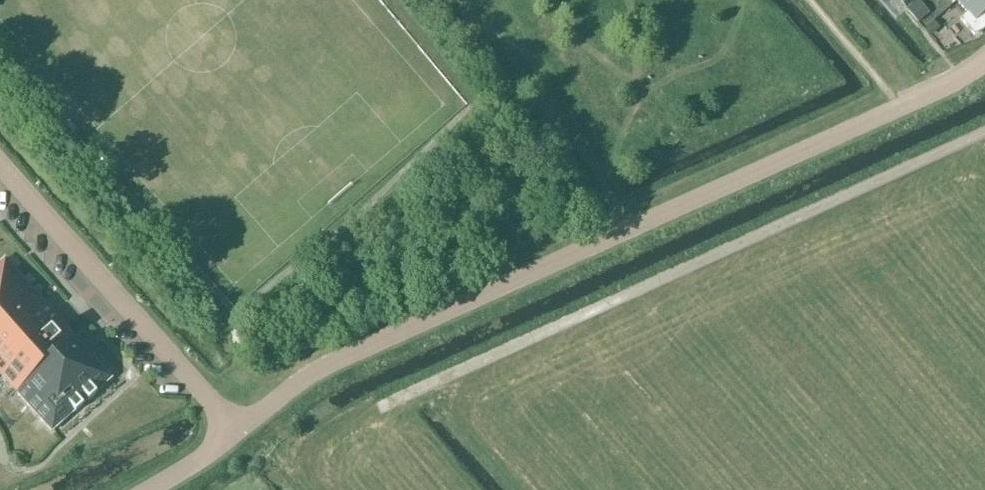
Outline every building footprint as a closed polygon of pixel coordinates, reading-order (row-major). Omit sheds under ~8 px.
[(905,10),(917,0),(897,0),(905,10)] [(917,0),(906,10),(918,24),(929,14),(917,0)] [(967,28),(984,13),(984,0),(958,0),(956,2),(967,14),(960,20),(967,28)] [(5,259),(0,264),(0,374),(51,432),(111,379),(5,259)]
